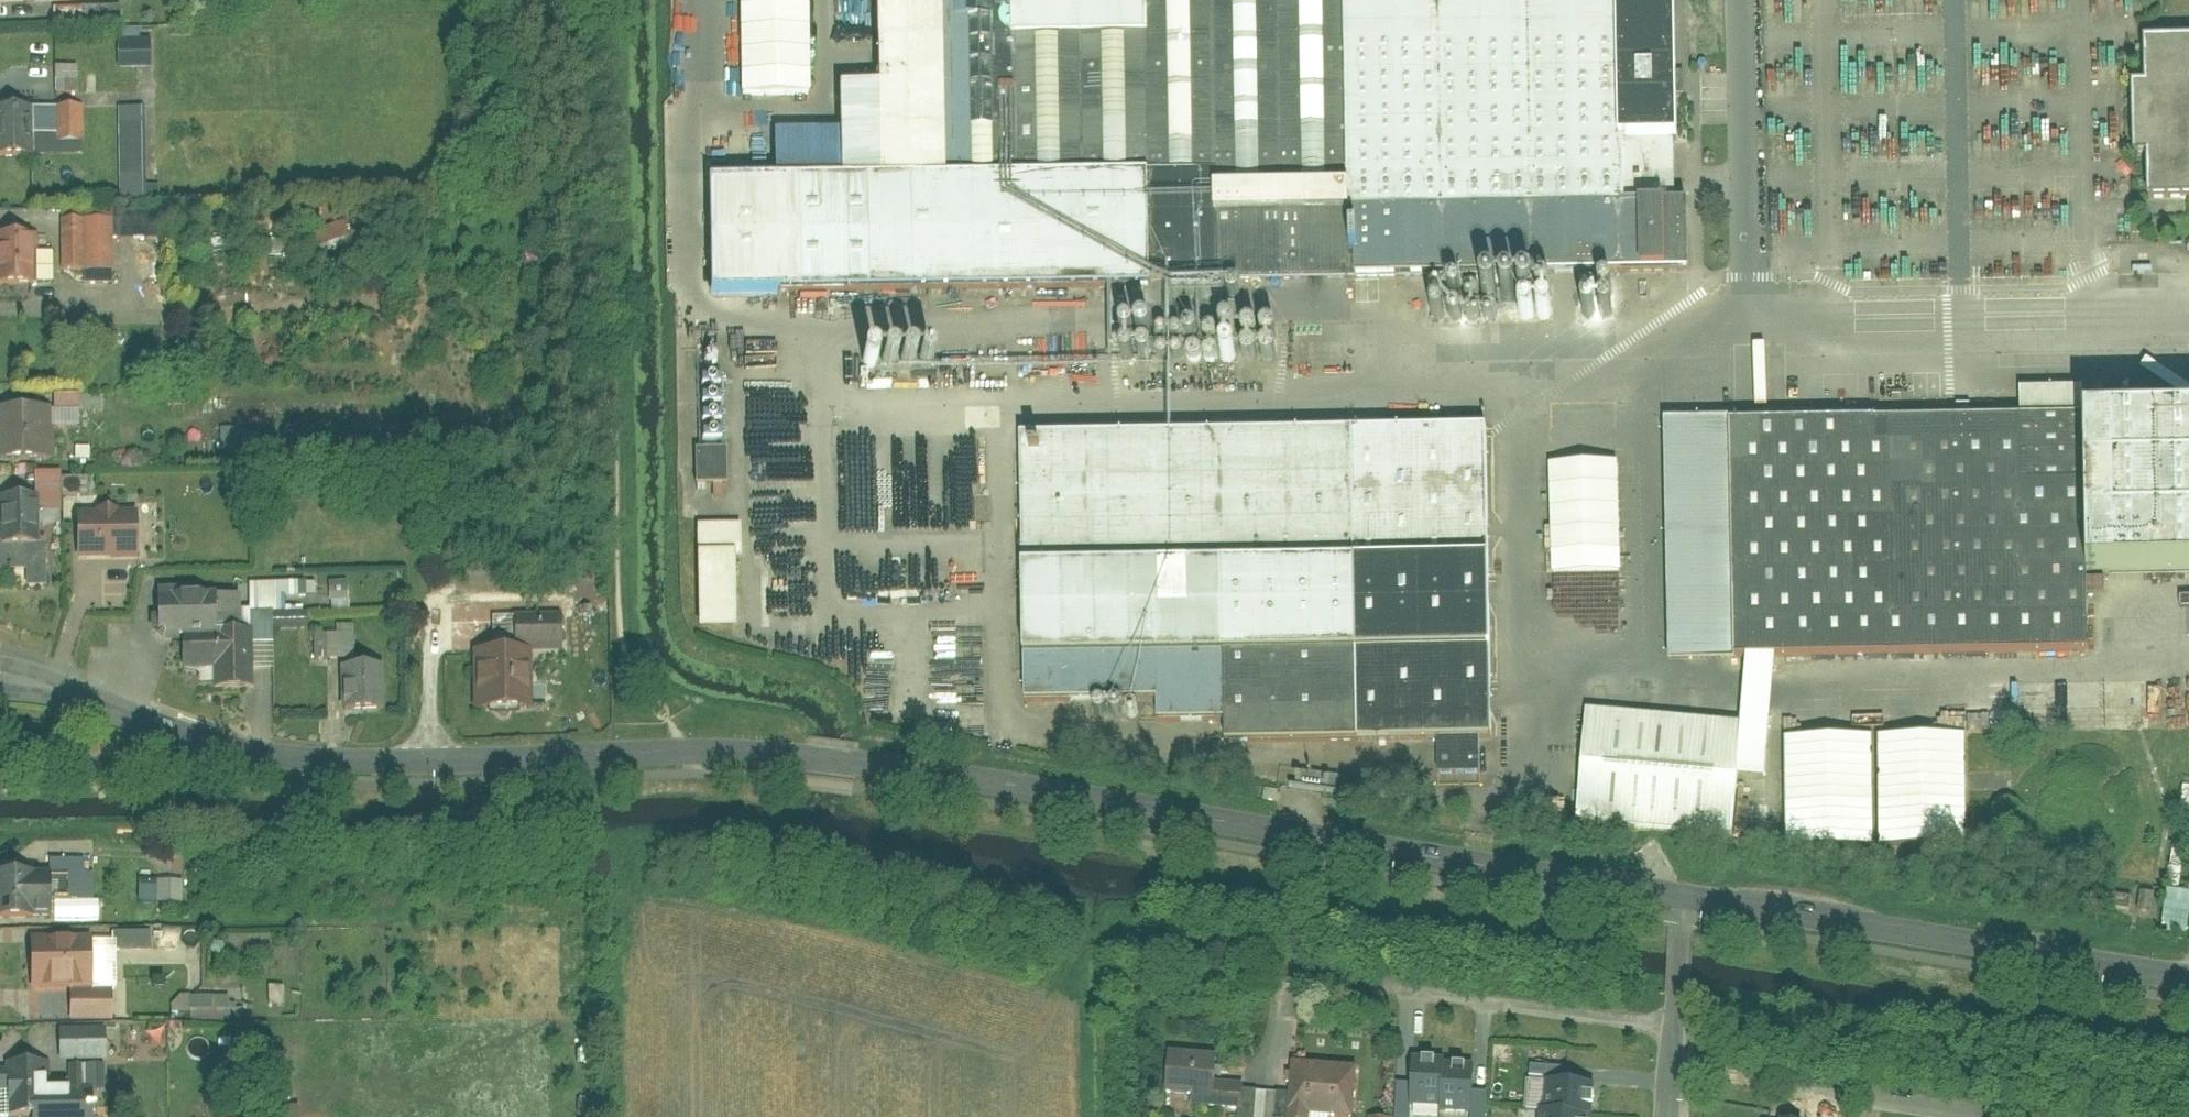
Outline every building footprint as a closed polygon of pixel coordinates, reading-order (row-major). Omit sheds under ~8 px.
[(743,96),(812,96),(812,0),(743,0),(743,96)] [(779,300),(1155,294),(1154,290),(1694,282),(1693,213),(1678,213),(1677,151),(1683,151),(1681,0),(879,0),(881,94),(841,95),(842,138),(777,139),(779,300)] [(115,28),(116,67),(149,66),(149,38),(138,38),(138,28),(115,28)] [(2188,206),(2188,49),(2151,50),(2152,96),(2141,96),(2142,162),(2152,162),(2153,207),(2188,206)] [(52,65),(52,93),(76,92),(75,65),(52,65)] [(29,157),(29,154),(28,133),(28,105),(0,106),(0,157),(29,157)] [(52,105),(28,105),(28,133),(29,154),(80,153),(80,143),(80,105),(52,105)] [(141,108),(117,108),(118,202),(154,202),(154,185),(141,185),(141,108)] [(57,218),(58,272),(111,271),(110,217),(57,218)] [(304,241),(311,261),(349,248),(342,228),(304,241)] [(32,283),(32,232),(0,232),(0,283),(32,283)] [(1122,362),(1136,361),(1134,332),(1126,332),(1126,347),(1122,347),(1122,362)] [(50,393),(51,407),(51,409),(76,409),(76,393),(50,393)] [(51,457),(51,428),(51,409),(51,407),(0,408),(0,458),(51,457)] [(51,409),(51,428),(77,428),(76,409),(51,409)] [(1019,429),(1023,696),(1155,694),(1155,716),(1224,714),(1225,737),(1434,733),(1435,763),(1476,762),(1475,731),(1488,731),(1483,421),(1019,429)] [(2086,423),(1734,430),(1738,665),(2091,658),(2090,590),(2087,438),(2086,423)] [(1673,666),(1738,665),(1734,430),(1670,431),(1673,666)] [(2090,590),(2188,588),(2188,436),(2087,438),(2090,590)] [(1625,573),(1622,464),(1553,466),(1555,522),(1560,521),(1561,534),(1570,534),(1570,510),(1586,509),(1586,486),(1614,485),(1616,574),(1625,573)] [(34,544),(33,495),(0,496),(0,544),(34,544)] [(71,511),(72,558),(134,557),(133,509),(71,511)] [(742,550),(742,528),(702,527),(702,631),(739,631),(739,550),(742,550)] [(256,615),(285,614),(285,601),(298,600),(298,585),(255,587),(256,615)] [(152,589),(152,628),(210,628),(210,589),(152,589)] [(511,611),(512,648),(529,648),(559,647),(558,610),(511,611)] [(355,661),(355,627),(336,628),(336,636),(316,636),(317,662),(355,661)] [(178,669),(210,668),(210,688),(249,687),(247,628),(216,629),(216,634),(177,635),(178,669)] [(470,649),(471,709),(530,708),(529,648),(512,648),(470,649)] [(338,664),(338,709),(381,708),(380,663),(338,664)] [(1743,730),(1589,717),(1579,826),(1733,839),(1743,730)] [(1872,759),(1879,739),(1792,741),(1793,800),(1788,815),(1797,810),(1804,822),(1803,811),(1834,810),(1825,792),(1818,790),(1830,783),(1821,780),(1835,772),(1837,776),(1842,762),(1849,775),(1849,756),(1860,756),(1861,755),(1869,770),(1858,770),(1858,810),(1838,803),(1838,822),(1846,825),(1859,818),(1860,849),(1878,849),(1877,761),(1872,759)] [(1885,849),(1971,849),(1971,769),(1955,805),(1955,812),(1951,821),(1956,824),(1951,835),(1922,822),(1936,822),(1936,802),(1929,802),(1929,815),(1920,815),(1920,826),(1908,821),(1909,817),(1901,813),(1901,799),(1887,799),(1885,804),(1885,849)] [(44,859),(44,872),(49,872),(49,900),(92,899),(92,872),(81,872),(81,859),(44,859)] [(49,872),(44,872),(0,873),(0,917),(49,916),(49,900),(49,872)] [(183,904),(183,885),(165,885),(165,904),(183,904)] [(89,935),(28,936),(28,988),(90,987),(89,935)] [(110,1061),(109,1030),(62,1032),(63,1063),(110,1061)] [(1210,1098),(1214,1053),(1165,1049),(1162,1094),(1210,1098)] [(1308,1113),(1350,1116),(1354,1065),(1290,1059),(1285,1116),(1307,1116),(1308,1113)] [(4,1115),(29,1115),(29,1116),(91,1116),(91,1072),(46,1072),(46,1062),(3,1062),(3,1072),(0,1072),(0,1092),(4,1092),(4,1115)] [(1444,1066),(1415,1064),(1412,1110),(1439,1111),(1439,1114),(1472,1116),(1474,1073),(1443,1071),(1444,1066)] [(1592,1089),(1546,1087),(1544,1114),(1541,1113),(1541,1116),(1590,1116),(1592,1089)]
